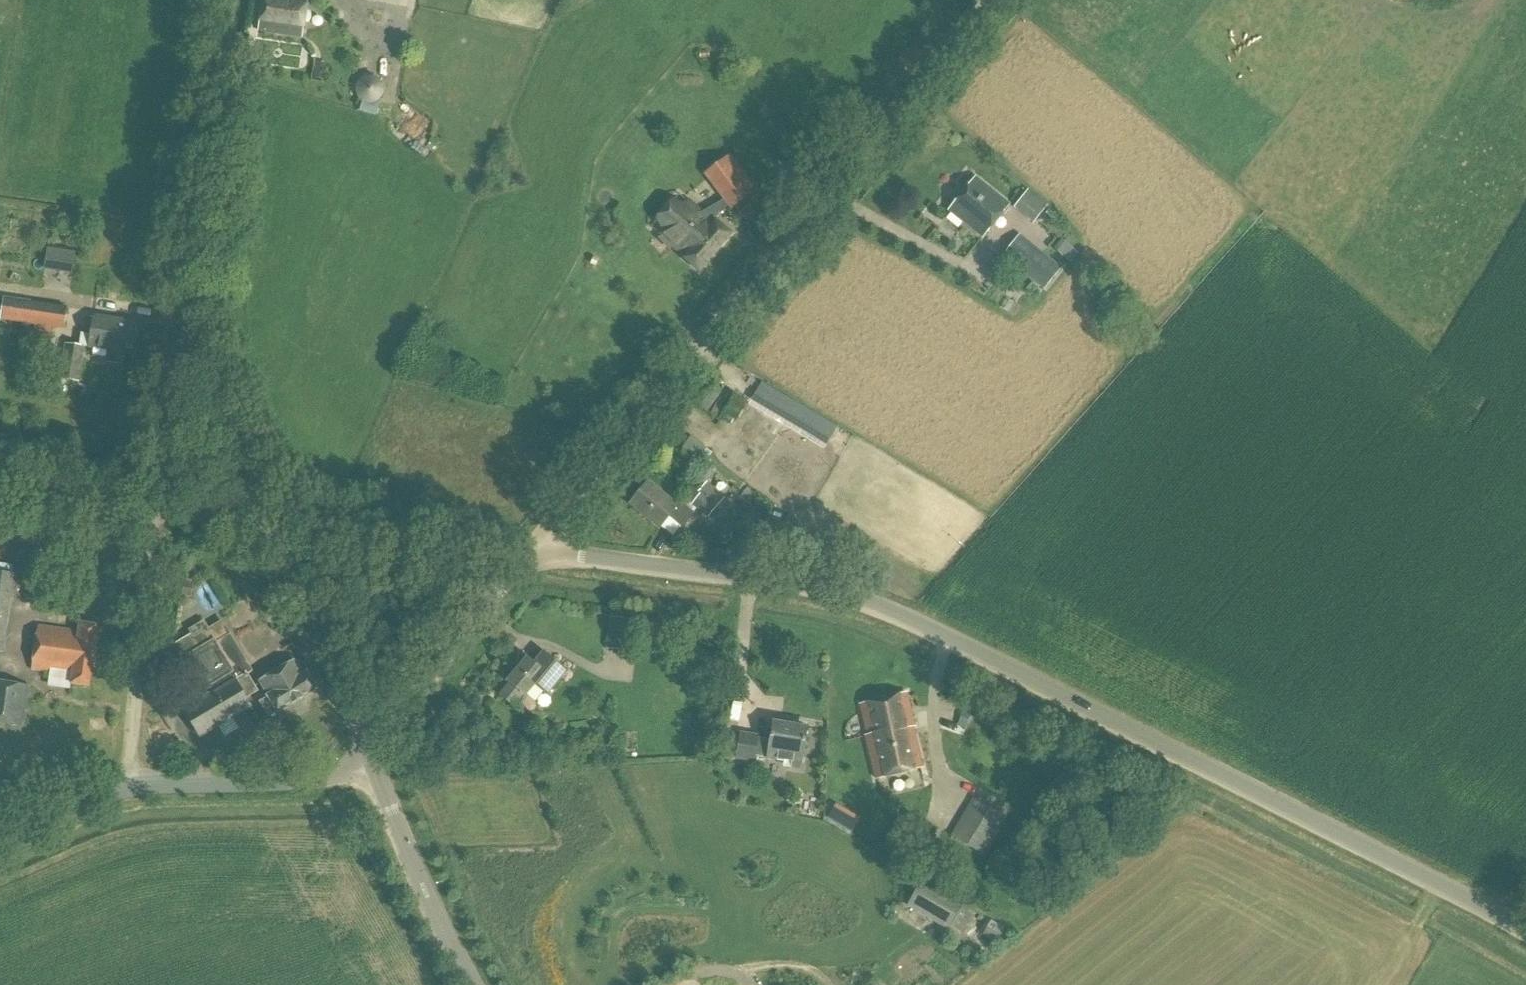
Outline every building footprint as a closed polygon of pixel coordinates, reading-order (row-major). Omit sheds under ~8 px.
[(308,0),(263,0),(259,31),(303,37),(308,0)] [(325,80),(327,64),(316,62),(314,78),(325,80)] [(367,99),(387,97),(384,75),(364,77),(367,99)] [(708,171),(706,173),(726,198),(702,213),(710,220),(730,204),(733,207),(755,191),(728,156),(708,171)] [(983,236),(1009,204),(976,178),(951,210),(983,236)] [(1020,201),(1035,215),(1049,200),(1033,186),(1020,201)] [(710,220),(702,213),(700,215),(688,206),(687,205),(682,211),(672,203),(658,219),(668,227),(664,232),(663,233),(664,234),(676,244),(675,245),(676,246),(688,256),(686,258),(700,270),(730,234),(715,222),(714,223),(711,221),(710,220)] [(1043,289),(1061,268),(1020,234),(1002,256),(1043,289)] [(1070,263),(1078,253),(1064,242),(1056,252),(1070,263)] [(77,296),(75,258),(51,260),(53,297),(77,296)] [(67,307),(3,298),(0,319),(0,320),(34,325),(31,343),(50,346),(53,328),(64,329),(67,307)] [(110,356),(109,366),(123,368),(125,358),(139,360),(143,327),(96,319),(93,340),(84,338),(82,351),(68,349),(63,384),(82,387),(88,352),(110,356)] [(762,382),(751,401),(826,446),(837,427),(762,382)] [(702,482),(711,471),(704,465),(694,476),(702,482)] [(678,505),(650,481),(630,503),(660,528),(669,517),(682,528),(695,513),(680,502),(678,505)] [(707,518),(724,498),(706,483),(698,493),(700,494),(691,505),(707,518)] [(770,554),(773,538),(762,536),(759,552),(770,554)] [(13,574),(0,572),(0,652),(2,652),(13,574)] [(192,596),(194,583),(184,581),(182,595),(192,596)] [(90,687),(98,626),(81,623),(80,631),(39,626),(33,670),(53,672),(52,679),(72,682),(72,684),(90,687)] [(174,647),(184,663),(199,689),(202,687),(207,697),(185,710),(201,737),(223,725),(224,726),(221,728),(226,737),(232,733),(240,729),(235,720),(232,722),(231,720),(249,709),(252,707),(246,698),(258,691),(248,674),(254,671),(247,660),(228,671),(222,661),(213,645),(211,642),(208,644),(202,634),(192,640),(190,637),(176,646),(174,647)] [(232,634),(229,636),(213,645),(222,661),(241,649),(232,634)] [(567,671),(544,652),(535,663),(528,658),(508,682),(510,683),(501,694),(514,706),(524,695),(526,696),(536,684),(548,694),(567,671)] [(304,674),(296,660),(260,681),(269,695),(268,696),(269,697),(259,703),(268,718),(278,712),(278,713),(318,689),(308,672),(304,674)] [(30,686),(0,682),(0,724),(25,728),(30,686)] [(705,685),(706,699),(716,698),(715,684),(705,685)] [(877,779),(923,767),(913,724),(915,724),(908,693),(862,704),(869,735),(867,736),(877,779)] [(802,763),(808,728),(774,722),(771,739),(759,737),(759,736),(742,733),(738,755),(756,758),(756,756),(802,763)] [(984,856),(1006,817),(972,798),(950,836),(984,856)] [(836,802),(828,817),(852,831),(861,817),(836,802)] [(947,928),(960,903),(922,884),(909,909),(947,928)] [(998,940),(1005,930),(988,920),(982,931),(998,940)]
